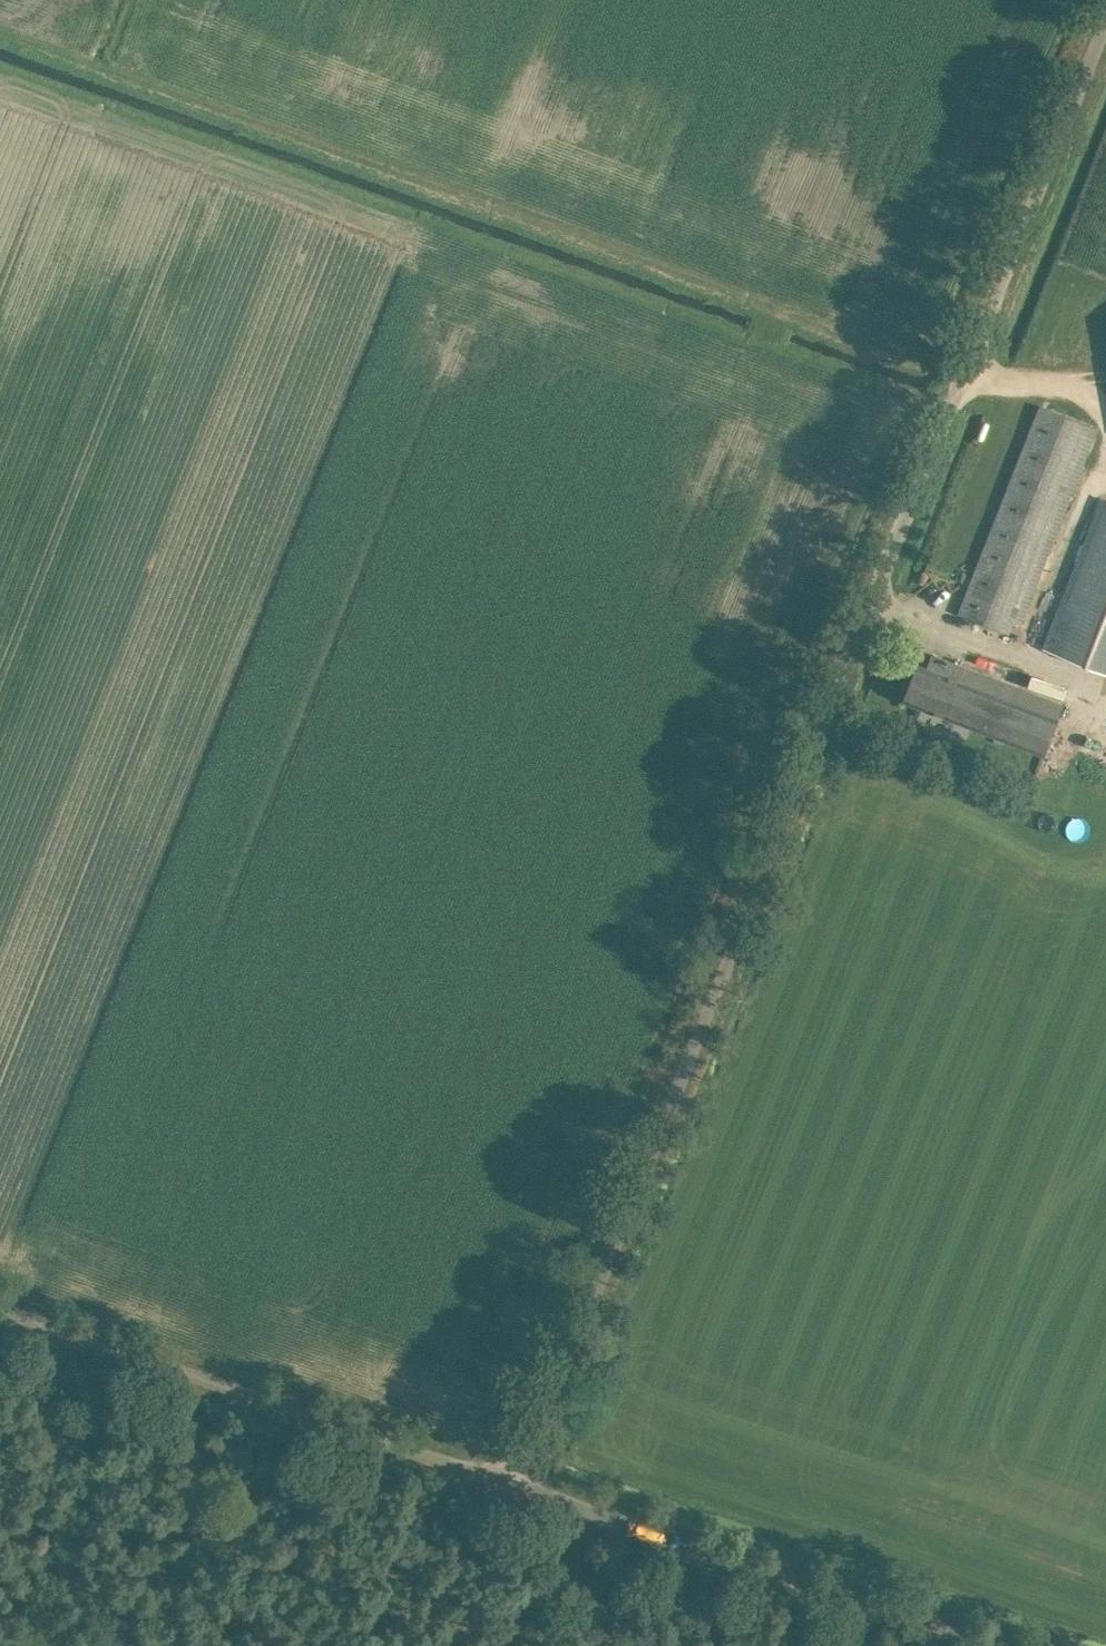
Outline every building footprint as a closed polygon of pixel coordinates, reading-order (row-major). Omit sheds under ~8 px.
[(958,613),(979,622),(1000,630),(1084,423),(1041,406),(958,613)] [(1105,672),(1105,499),(1102,497),(1043,648),(1105,672)] [(904,700),(925,708),(1044,755),(1063,706),(953,663),(933,655),(928,667),(918,664),(904,700)]
